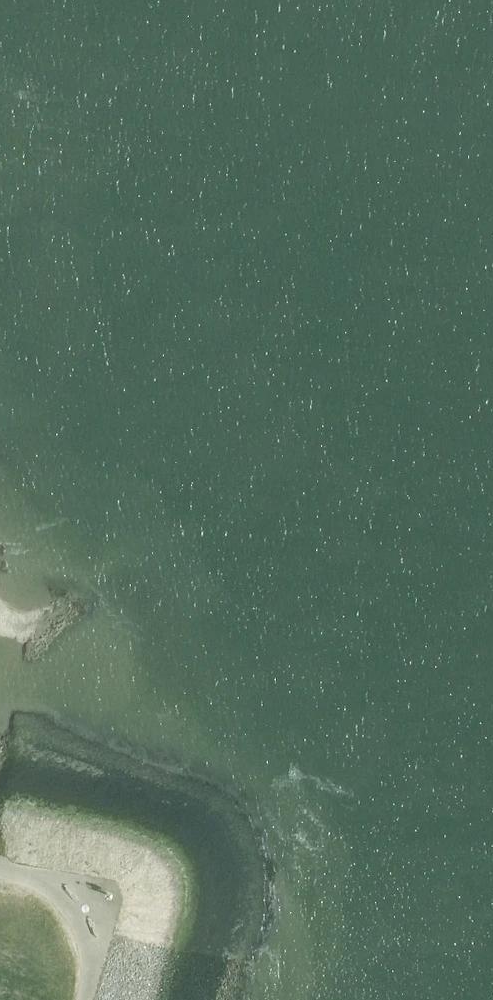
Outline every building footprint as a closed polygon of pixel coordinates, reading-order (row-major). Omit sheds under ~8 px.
[(139,924),(157,919),(154,909),(136,914),(139,924)]
